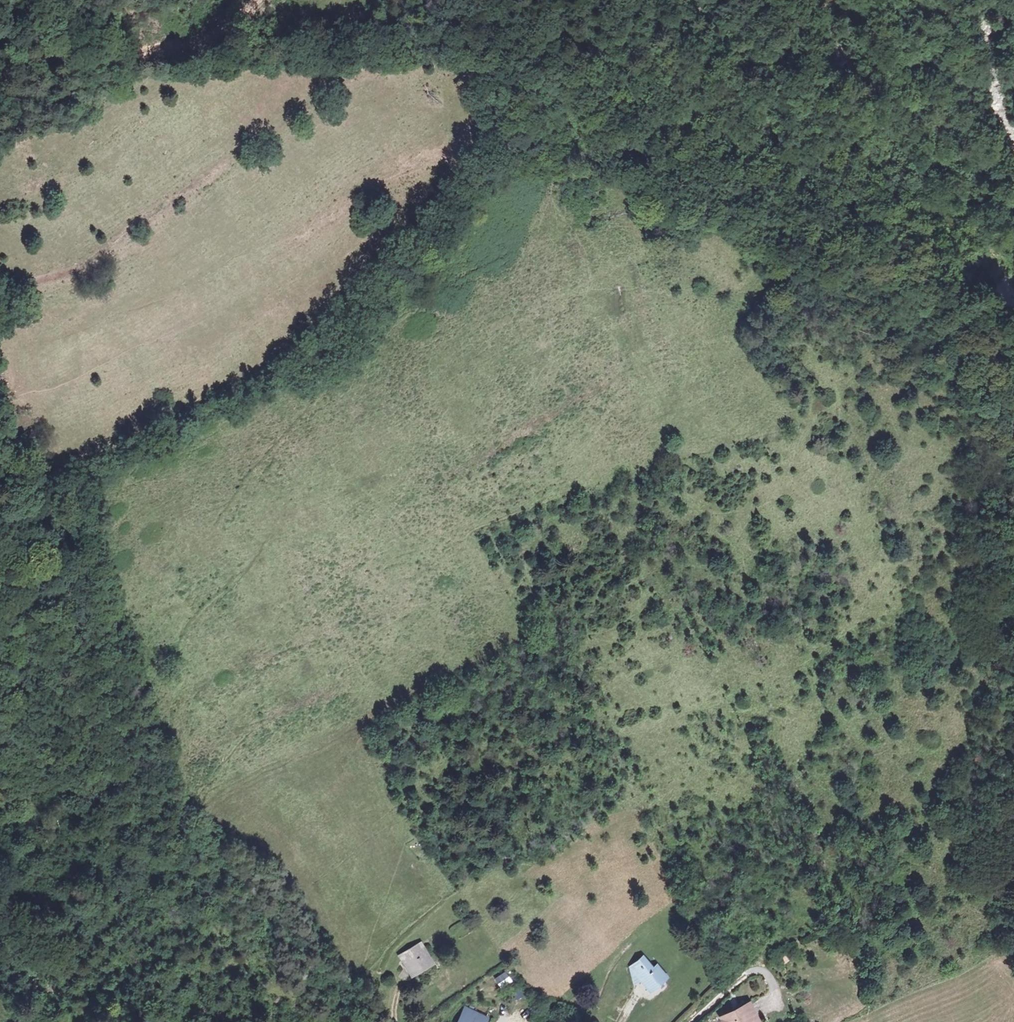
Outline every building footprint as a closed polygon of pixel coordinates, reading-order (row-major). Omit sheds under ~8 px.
[(454,936),(465,929),(460,921),(448,928),(454,936)] [(419,944),(403,955),(414,971),(431,960),(419,944)] [(645,957),(630,968),(635,986),(640,981),(650,993),(667,979),(657,966),(654,969),(645,957)] [(494,978),(502,989),(513,980),(505,970),(494,978)] [(521,988),(511,992),(514,1001),(524,997),(521,988)] [(726,1016),(730,1021),(757,1021),(764,1017),(752,999),(726,1016)] [(466,1009),(460,1021),(484,1021),(485,1019),(466,1009)]
